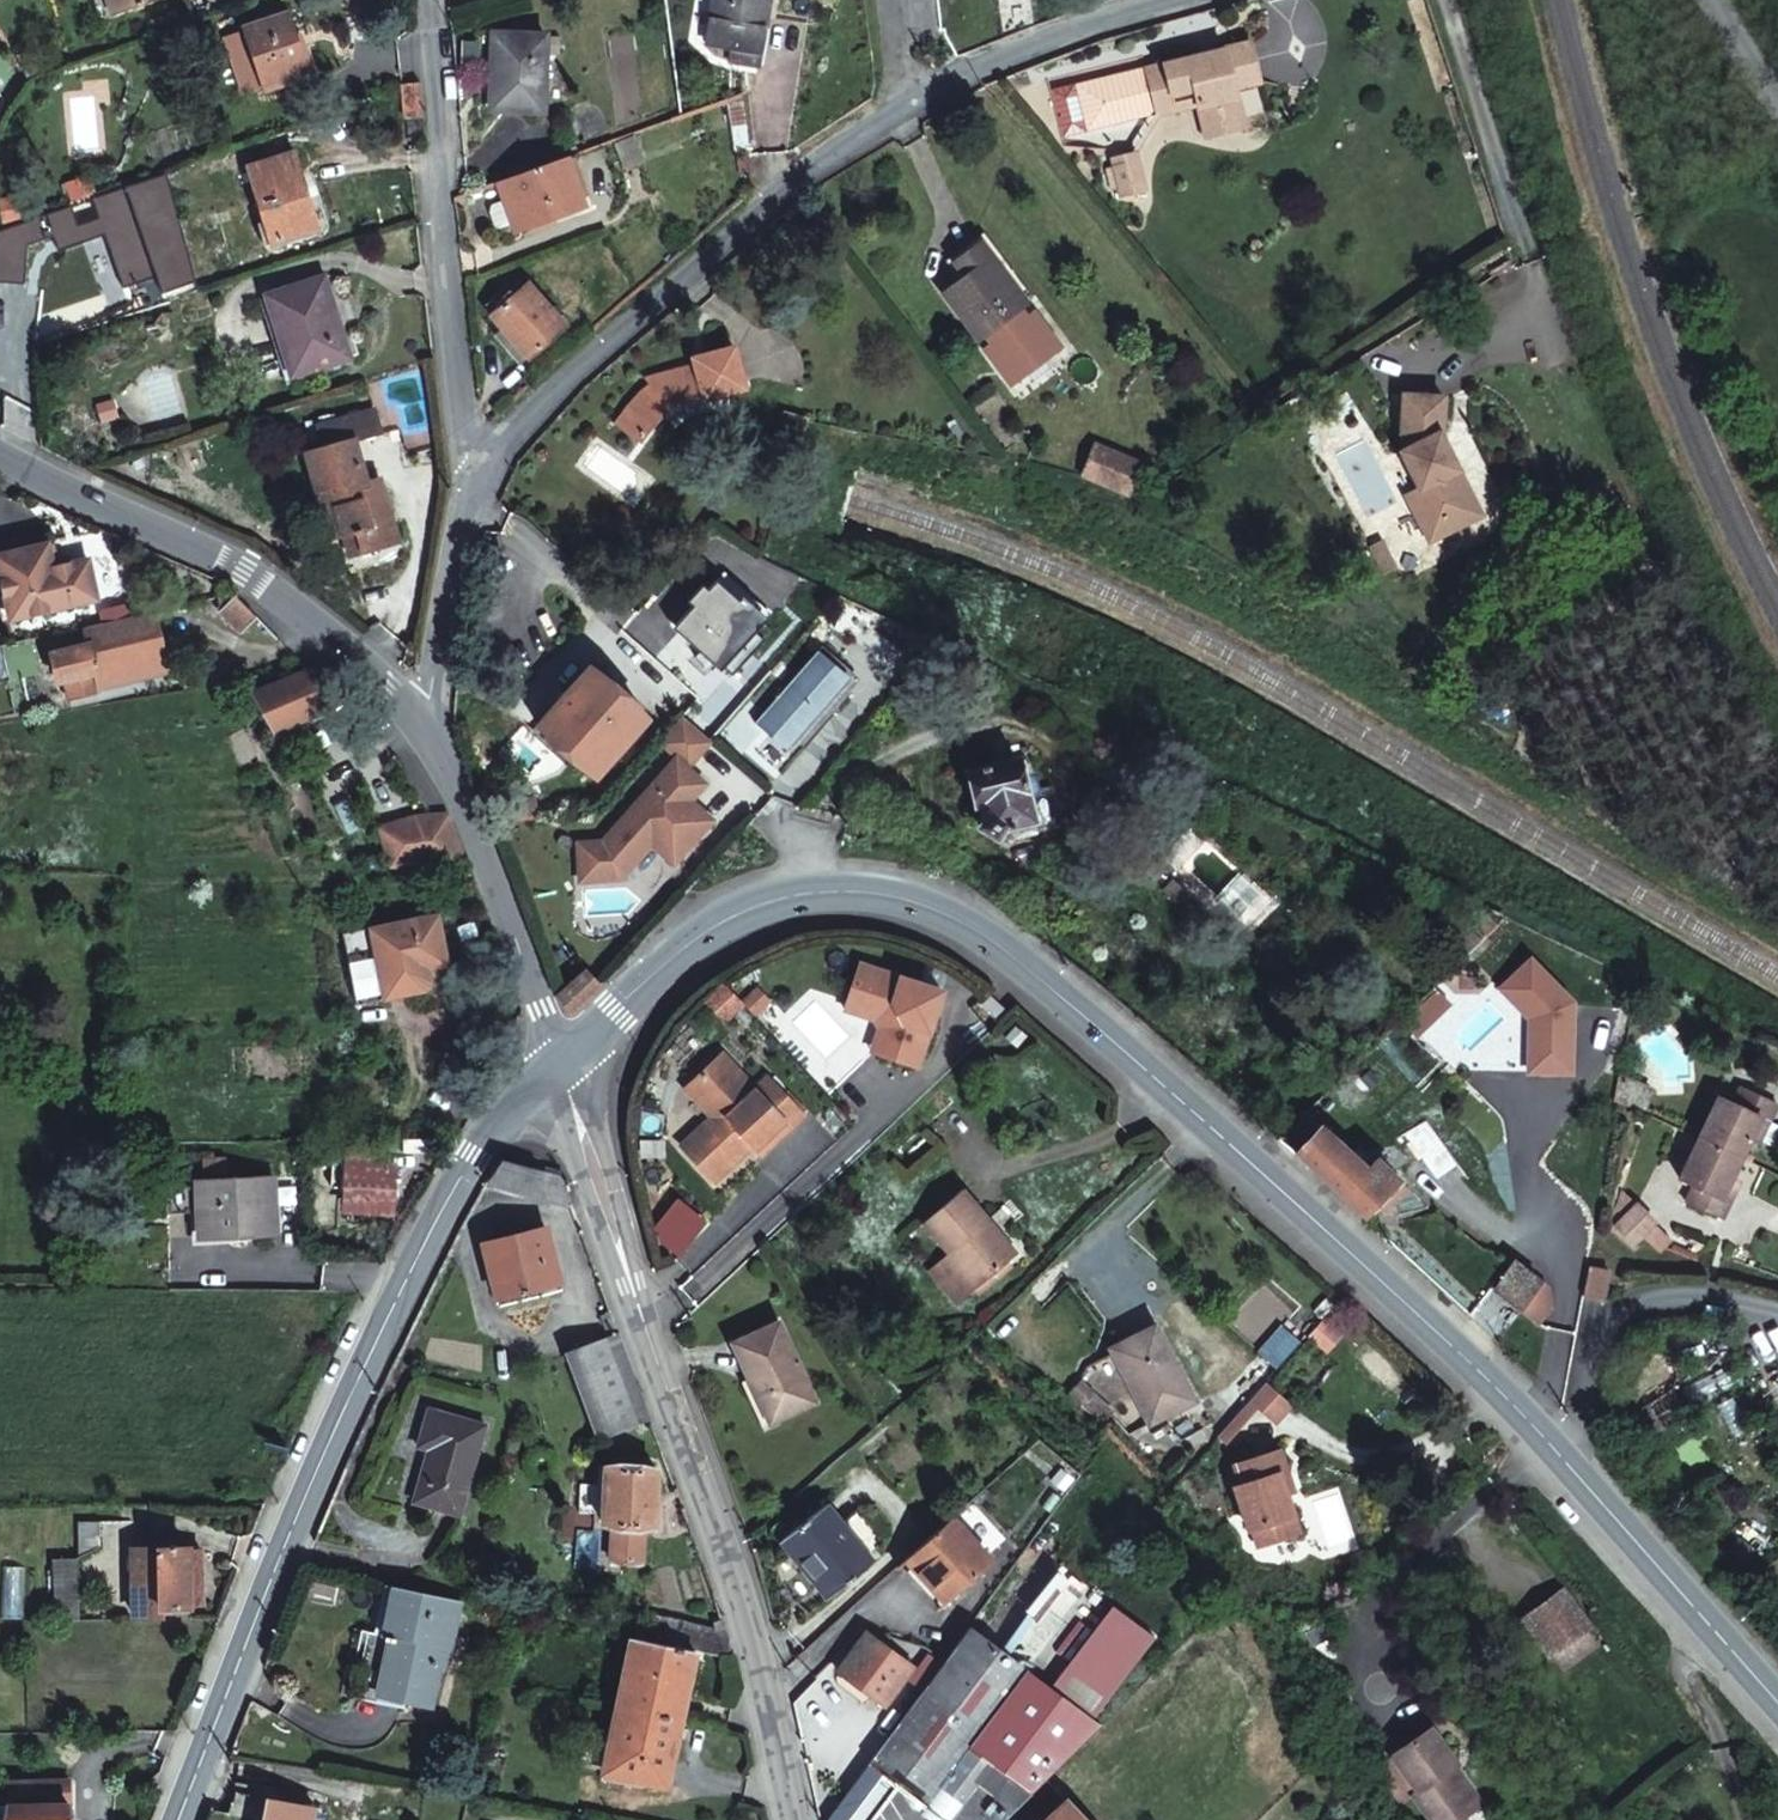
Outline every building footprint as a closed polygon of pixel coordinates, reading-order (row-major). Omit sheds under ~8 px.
[(116,16),(160,0),(110,0),(116,16)] [(703,41),(730,47),(728,60),(756,65),(765,0),(709,0),(703,41)] [(310,75),(290,15),(243,30),(260,90),(310,75)] [(542,36),(490,37),(489,99),(489,112),(540,112),(542,36)] [(1152,110),(1150,105),(1191,96),(1192,102),(1193,105),(1198,124),(1238,114),(1229,79),(1227,73),(1257,67),(1249,39),(1213,48),(1215,56),(1199,59),(1198,51),(1150,62),(1154,75),(1144,77),(1141,64),(1072,79),(1078,104),(1083,126),(1152,110)] [(1199,59),(1215,56),(1213,48),(1198,51),(1199,59)] [(1144,77),(1154,75),(1150,62),(1141,64),(1144,77)] [(1258,72),(1257,67),(1227,73),(1229,79),(1258,72)] [(399,88),(400,98),(402,120),(421,118),(419,98),(417,82),(399,88)] [(1191,96),(1150,105),(1152,110),(1180,105),(1192,102),(1191,96)] [(1238,114),(1198,124),(1201,136),(1241,127),(1238,114)] [(1143,192),(1133,152),(1108,157),(1118,198),(1143,192)] [(315,229),(293,153),(241,168),(264,244),(315,229)] [(512,224),(515,231),(583,205),(566,163),(499,190),(504,203),(490,208),(488,214),(492,227),(498,229),(512,224)] [(0,230),(0,285),(25,287),(28,245),(52,237),(58,255),(101,240),(118,290),(153,278),(158,294),(203,279),(167,173),(92,198),(100,219),(78,227),(71,206),(0,230)] [(952,261),(964,275),(941,293),(975,337),(1023,299),(977,242),(952,261)] [(512,278),(483,305),(491,314),(483,321),(501,341),(516,361),(538,342),(561,321),(524,279),(499,300),(498,298),(515,282),(512,278)] [(299,372),(347,357),(341,339),(321,279),(263,296),(276,339),(278,346),(289,344),(299,372)] [(739,347),(701,357),(712,395),(749,384),(739,347)] [(653,377),(620,417),(645,438),(674,403),(704,393),(695,362),(652,374),(653,377)] [(341,513),(350,537),(362,533),(369,554),(405,541),(384,482),(371,486),(356,443),(382,434),(374,410),(318,428),(326,450),(306,457),(327,517),(341,513)] [(1072,487),(1112,510),(1126,480),(1084,462),(1076,478),(1072,487)] [(1474,535),(1485,526),(1464,500),(1453,510),(1474,535)] [(336,542),(350,537),(341,513),(327,517),(336,542)] [(357,558),(369,554),(362,533),(350,537),(357,558)] [(85,562),(52,568),(46,546),(0,556),(0,590),(7,621),(94,603),(85,562)] [(239,634),(254,619),(233,598),(216,601),(220,615),(239,634)] [(96,680),(167,665),(156,614),(86,629),(90,647),(50,656),(55,676),(62,676),(67,700),(93,695),(91,674),(95,674),(96,680)] [(719,618),(700,639),(731,666),(725,674),(730,679),(740,689),(744,690),(754,679),(769,663),(719,618)] [(585,668),(577,678),(536,724),(592,773),(638,715),(596,678),(585,668)] [(291,679),(288,675),(281,678),(283,683),(253,694),(275,733),(329,706),(353,693),(337,671),(308,674),(291,679)] [(685,806),(700,790),(682,774),(706,748),(677,722),(654,747),(672,763),(595,846),(571,845),(572,884),(613,883),(645,849),(667,870),(706,827),(694,816),(684,816),(684,807),(685,806)] [(1048,782),(1035,785),(1026,744),(1014,747),(1017,758),(964,769),(975,807),(983,806),(987,821),(980,826),(991,841),(998,836),(1058,822),(1048,782)] [(807,788),(794,778),(769,805),(792,809),(807,788)] [(447,814),(436,814),(397,824),(400,835),(384,839),(393,864),(467,866),(447,814)] [(384,839),(400,835),(397,824),(380,828),(384,839)] [(1426,955),(1446,972),(1498,919),(1473,907),(1426,955)] [(437,917),(369,930),(383,1001),(423,992),(426,989),(428,986),(429,983),(427,972),(448,968),(437,917)] [(1531,953),(1494,986),(1527,1022),(1525,1079),(1574,1081),(1577,1003),(1531,953)] [(599,985),(590,971),(587,967),(575,979),(558,995),(572,1015),(599,985)] [(721,1005),(701,982),(684,999),(705,1021),(721,1005)] [(988,997),(978,1008),(990,1019),(1000,1009),(988,997)] [(681,1097),(699,1117),(692,1125),(664,1151),(698,1187),(736,1152),(742,1158),(753,1147),(759,1153),(789,1124),(759,1092),(745,1101),(712,1066),(681,1097)] [(1722,1211),(1729,1194),(1719,1189),(1728,1168),(1747,1126),(1753,1111),(1762,1115),(1769,1099),(1731,1081),(1722,1099),(1711,1095),(1682,1168),(1692,1173),(1683,1192),(1722,1211)] [(692,1125),(699,1117),(681,1097),(673,1105),(692,1125)] [(1771,1119),(1764,1134),(1777,1140),(1777,1103),(1771,1119)] [(1747,1126),(1764,1134),(1771,1119),(1762,1115),(1753,1111),(1747,1126)] [(1293,1157),(1361,1220),(1370,1210),(1393,1186),(1358,1153),(1342,1169),(1310,1141),(1293,1157)] [(759,1153),(753,1147),(742,1158),(748,1164),(759,1153)] [(351,1152),(346,1207),(385,1210),(389,1169),(384,1169),(384,1155),(351,1152)] [(1738,1173),(1728,1168),(1719,1189),(1729,1194),(1738,1173)] [(274,1175),(197,1179),(200,1235),(277,1231),(274,1175)] [(1403,1195),(1393,1186),(1370,1210),(1380,1219),(1403,1195)] [(996,1220),(966,1191),(931,1226),(959,1253),(953,1258),(983,1288),(1015,1256),(986,1232),(996,1220)] [(996,1220),(986,1232),(1015,1256),(1025,1247),(996,1220)] [(485,1247),(499,1300),(538,1290),(560,1284),(547,1232),(485,1247)] [(961,1310),(983,1288),(953,1258),(931,1280),(961,1310)] [(541,1300),(538,1290),(499,1300),(501,1310),(541,1300)] [(1490,1294),(1483,1301),(1505,1323),(1514,1315),(1490,1294)] [(769,1426),(812,1408),(779,1328),(735,1343),(769,1426)] [(1190,1406),(1152,1329),(1108,1351),(1145,1428),(1190,1406)] [(572,1355),(600,1440),(602,1440),(652,1426),(620,1339),(572,1355)] [(1221,1444),(1254,1410),(1271,1426),(1286,1411),(1262,1388),(1214,1436),(1221,1444)] [(413,1448),(423,1451),(409,1503),(456,1516),(482,1427),(423,1411),(413,1448)] [(1271,1457),(1234,1467),(1227,1469),(1233,1493),(1226,1495),(1237,1534),(1258,1528),(1265,1553),(1287,1546),(1272,1503),(1269,1493),(1265,1483),(1277,1479),(1271,1457)] [(642,1529),(638,1529),(656,1530),(658,1473),(601,1470),(600,1490),(581,1489),(581,1510),(600,1510),(605,1511),(605,1528),(610,1528),(609,1564),(641,1565),(642,1529)] [(1280,1501),(1284,1504),(1277,1479),(1265,1483),(1269,1493),(1272,1503),(1280,1501)] [(813,1596),(862,1554),(815,1499),(769,1539),(813,1596)] [(932,1518),(890,1558),(935,1604),(974,1561),(932,1518)] [(1244,1558),(1265,1553),(1258,1528),(1237,1534),(1244,1558)] [(163,1614),(163,1606),(190,1604),(188,1549),(134,1550),(135,1614),(163,1614)] [(198,1549),(188,1549),(190,1604),(198,1604),(198,1549)] [(462,1603),(394,1589),(383,1638),(370,1635),(356,1699),(379,1704),(380,1697),(434,1709),(447,1646),(451,1647),(462,1603)] [(1597,1626),(1569,1592),(1530,1622),(1556,1659),(1597,1626)] [(1100,1724),(958,1623),(927,1666),(910,1689),(817,1819),(856,1819),(885,1781),(916,1803),(934,1784),(958,1807),(947,1819),(990,1819),(1055,1750),(1066,1759),(1100,1724)] [(868,1704),(896,1666),(852,1633),(823,1671),(868,1704)] [(620,1635),(593,1775),(666,1789),(693,1649),(620,1635)] [(916,1657),(899,1680),(910,1689),(927,1666),(916,1657)] [(1444,1731),(1407,1756),(1433,1793),(1427,1797),(1442,1819),(1474,1819),(1485,1812),(1457,1775),(1468,1768),(1444,1731)] [(1468,1768),(1457,1775),(1485,1812),(1494,1806),(1468,1768)] [(137,1795),(152,1794),(151,1779),(137,1779),(137,1795)] [(67,1780),(8,1781),(8,1806),(0,1806),(0,1819),(68,1819),(67,1780)] [(284,1802),(281,1819),(324,1819),(326,1809),(284,1802)] [(1063,1810),(1052,1819),(1073,1819),(1063,1810)]
